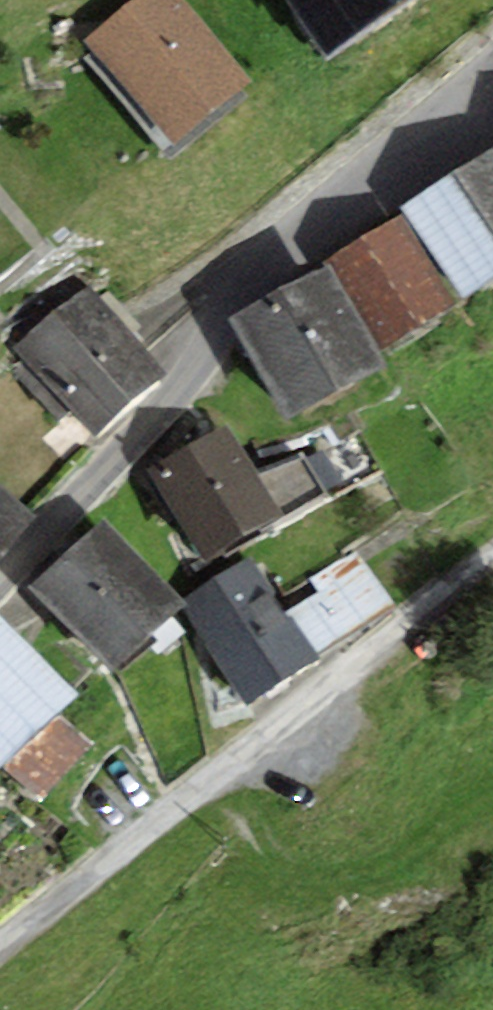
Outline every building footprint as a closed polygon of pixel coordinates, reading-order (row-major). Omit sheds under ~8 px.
[(182,0),(132,0),(84,42),(176,148),(252,81),(182,0)] [(413,0),(285,0),(329,60),(413,0)] [(401,208),(465,296),(492,279),(492,147),(401,208)] [(325,259),(329,264),(376,351),(456,302),(399,217),(325,259)] [(376,351),(329,264),(228,319),(285,422),(385,368),(376,351)] [(96,436),(165,373),(85,285),(16,349),(27,360),(14,373),(57,421),(71,408),(96,436)] [(256,476),(223,425),(147,474),(204,562),(280,513),(286,519),(326,496),(302,456),(256,476)] [(111,670),(180,604),(185,601),(103,519),(29,590),(111,670)] [(318,592),(287,611),(316,653),(392,606),(357,549),(310,579),(318,592)] [(185,601),(180,604),(248,705),(319,658),(316,653),(287,611),(251,557),(185,601)] [(0,616),(0,769),(2,771),(56,717),(79,694),(0,616)] [(56,717),(2,771),(36,798),(90,744),(56,717)]
